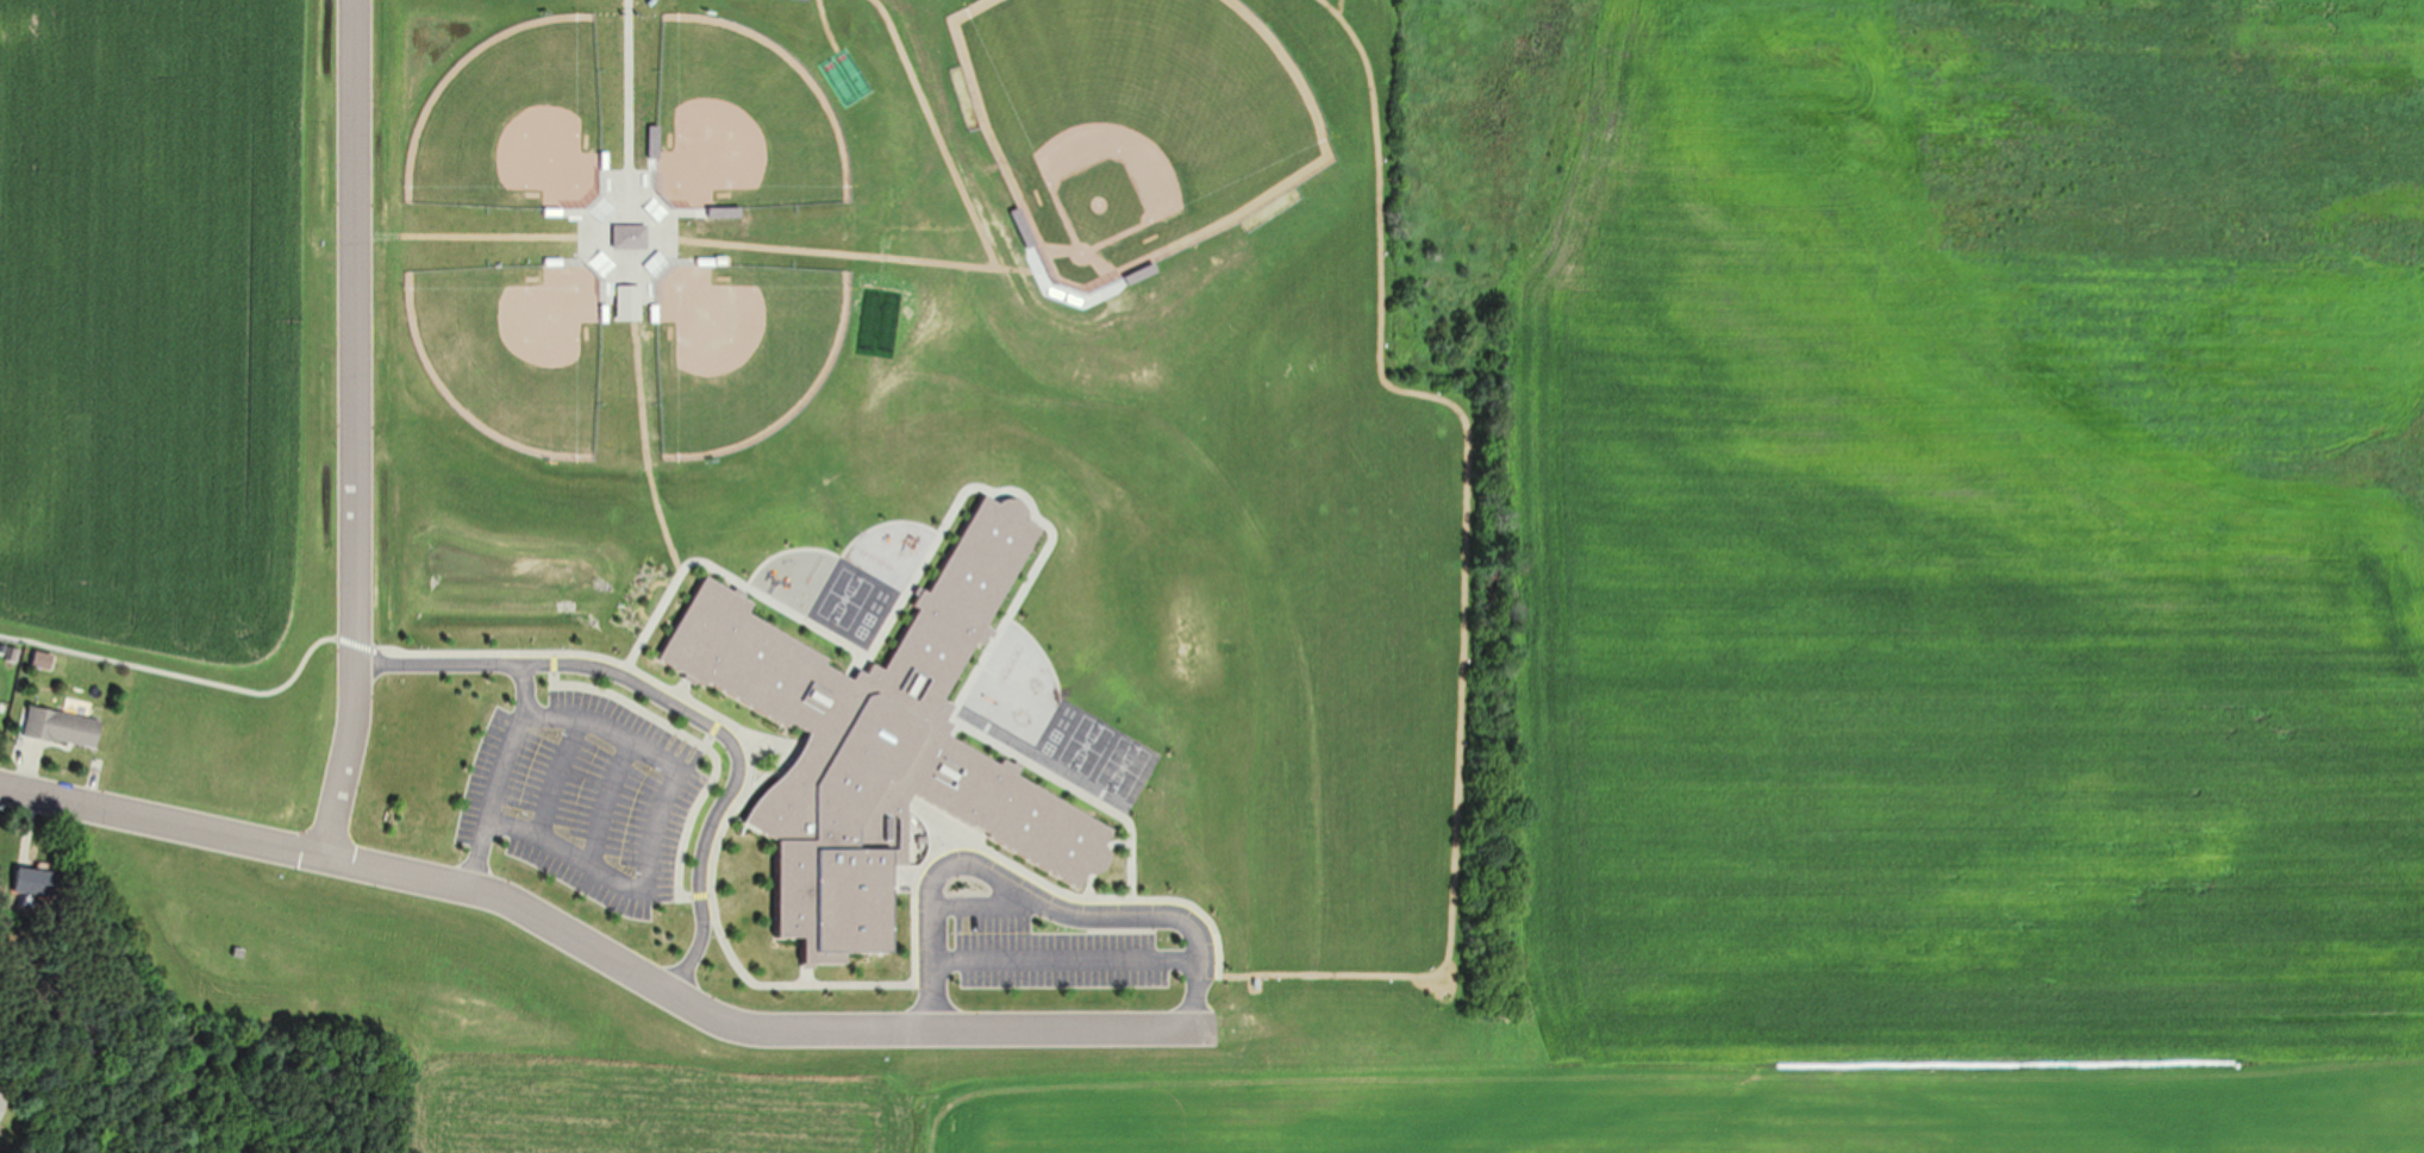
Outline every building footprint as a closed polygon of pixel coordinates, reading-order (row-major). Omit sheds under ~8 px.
[(104,717),(31,705),(26,734),(99,746),(104,717)] [(51,868),(18,868),(18,892),(51,892),(51,868)] [(0,1091),(0,1125),(12,1095),(0,1091)]
